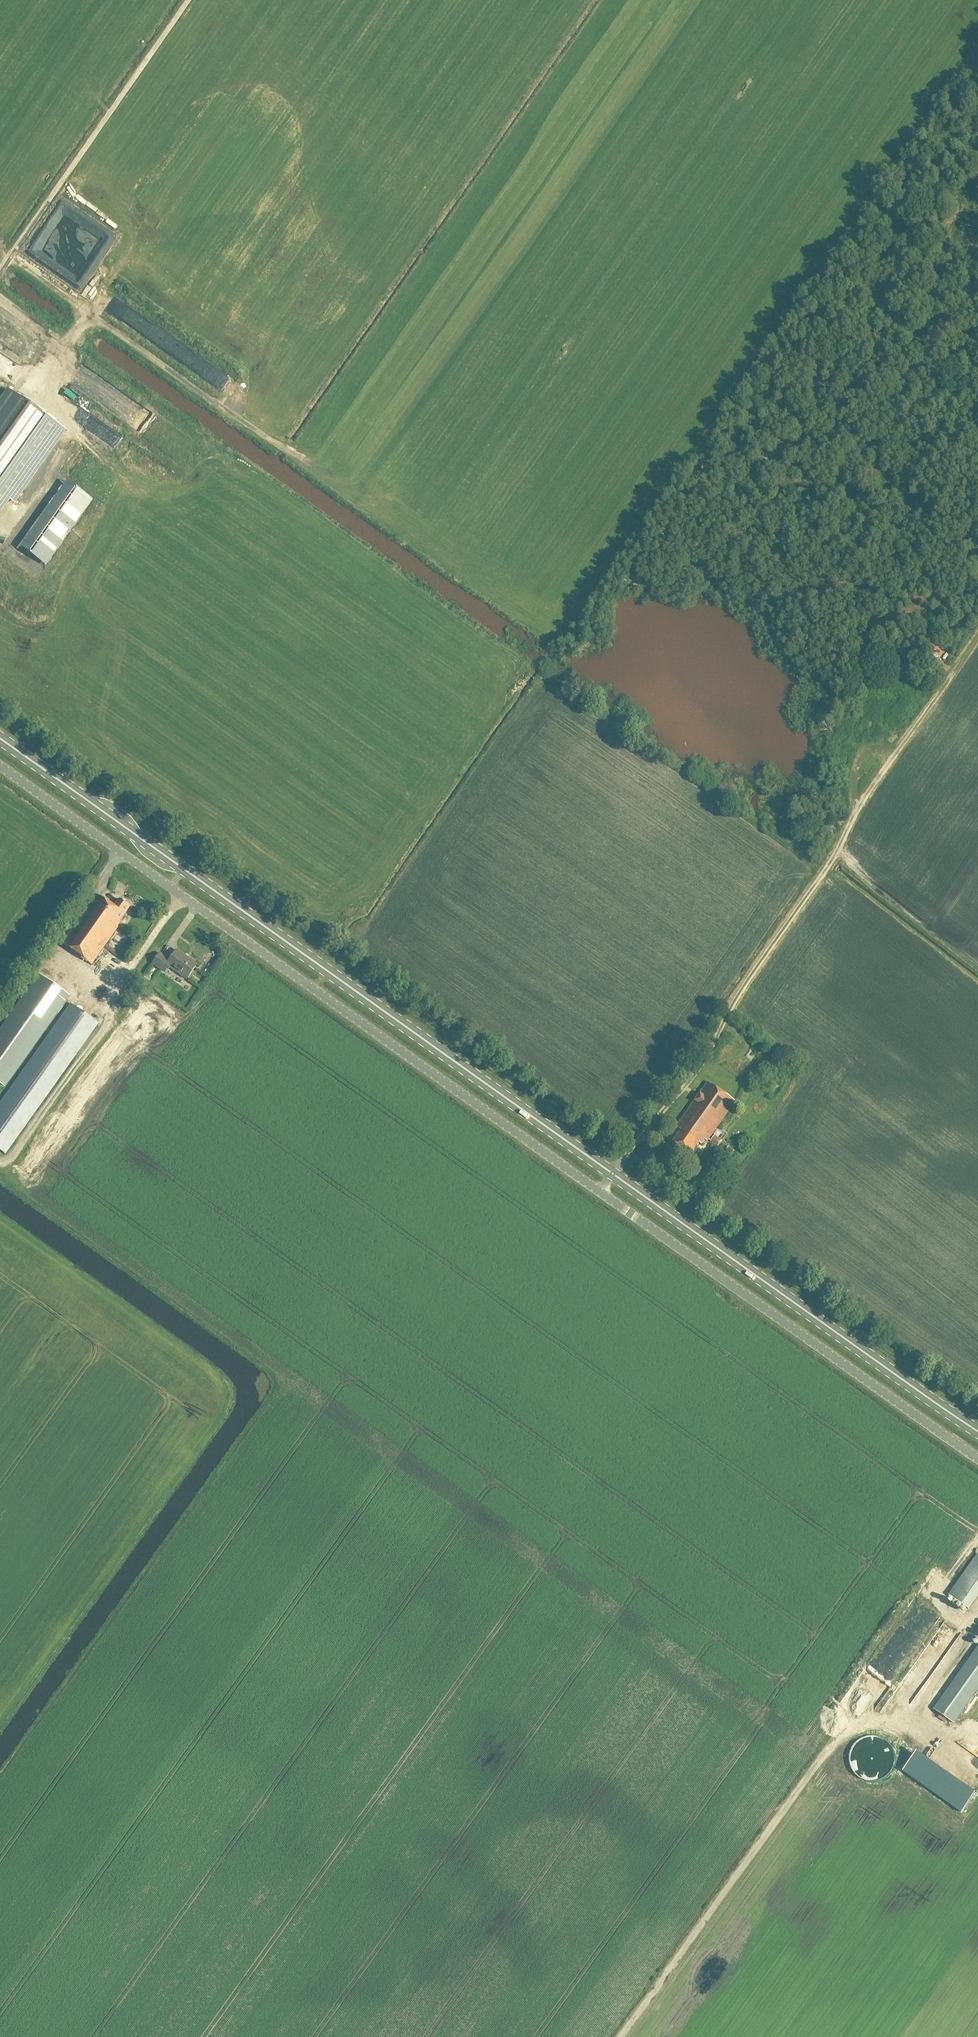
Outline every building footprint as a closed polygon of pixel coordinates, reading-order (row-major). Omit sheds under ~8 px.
[(10,499),(15,503),(67,430),(8,389),(0,400),(0,513),(10,499)] [(120,920),(130,906),(120,898),(114,906),(97,894),(62,943),(91,964),(118,926),(117,926),(121,921),(120,920)] [(187,978),(197,964),(176,950),(170,960),(160,953),(153,963),(165,972),(169,966),(187,978)] [(40,975),(0,1030),(0,1083),(4,1085),(69,996),(40,975)] [(0,1103),(0,1150),(4,1153),(98,1023),(71,1004),(0,1103)] [(717,1146),(721,1141),(714,1136),(713,1137),(710,1135),(735,1100),(707,1081),(676,1125),(681,1129),(673,1141),(691,1153),(699,1142),(701,1144),(704,1139),(707,1141),(708,1139),(711,1140),(710,1141),(717,1146)] [(977,1554),(948,1595),(968,1609),(977,1595),(977,1554)] [(977,1689),(977,1648),(934,1709),(954,1723),(977,1689)] [(884,1659),(901,1669),(903,1665),(886,1655),(884,1659)]
